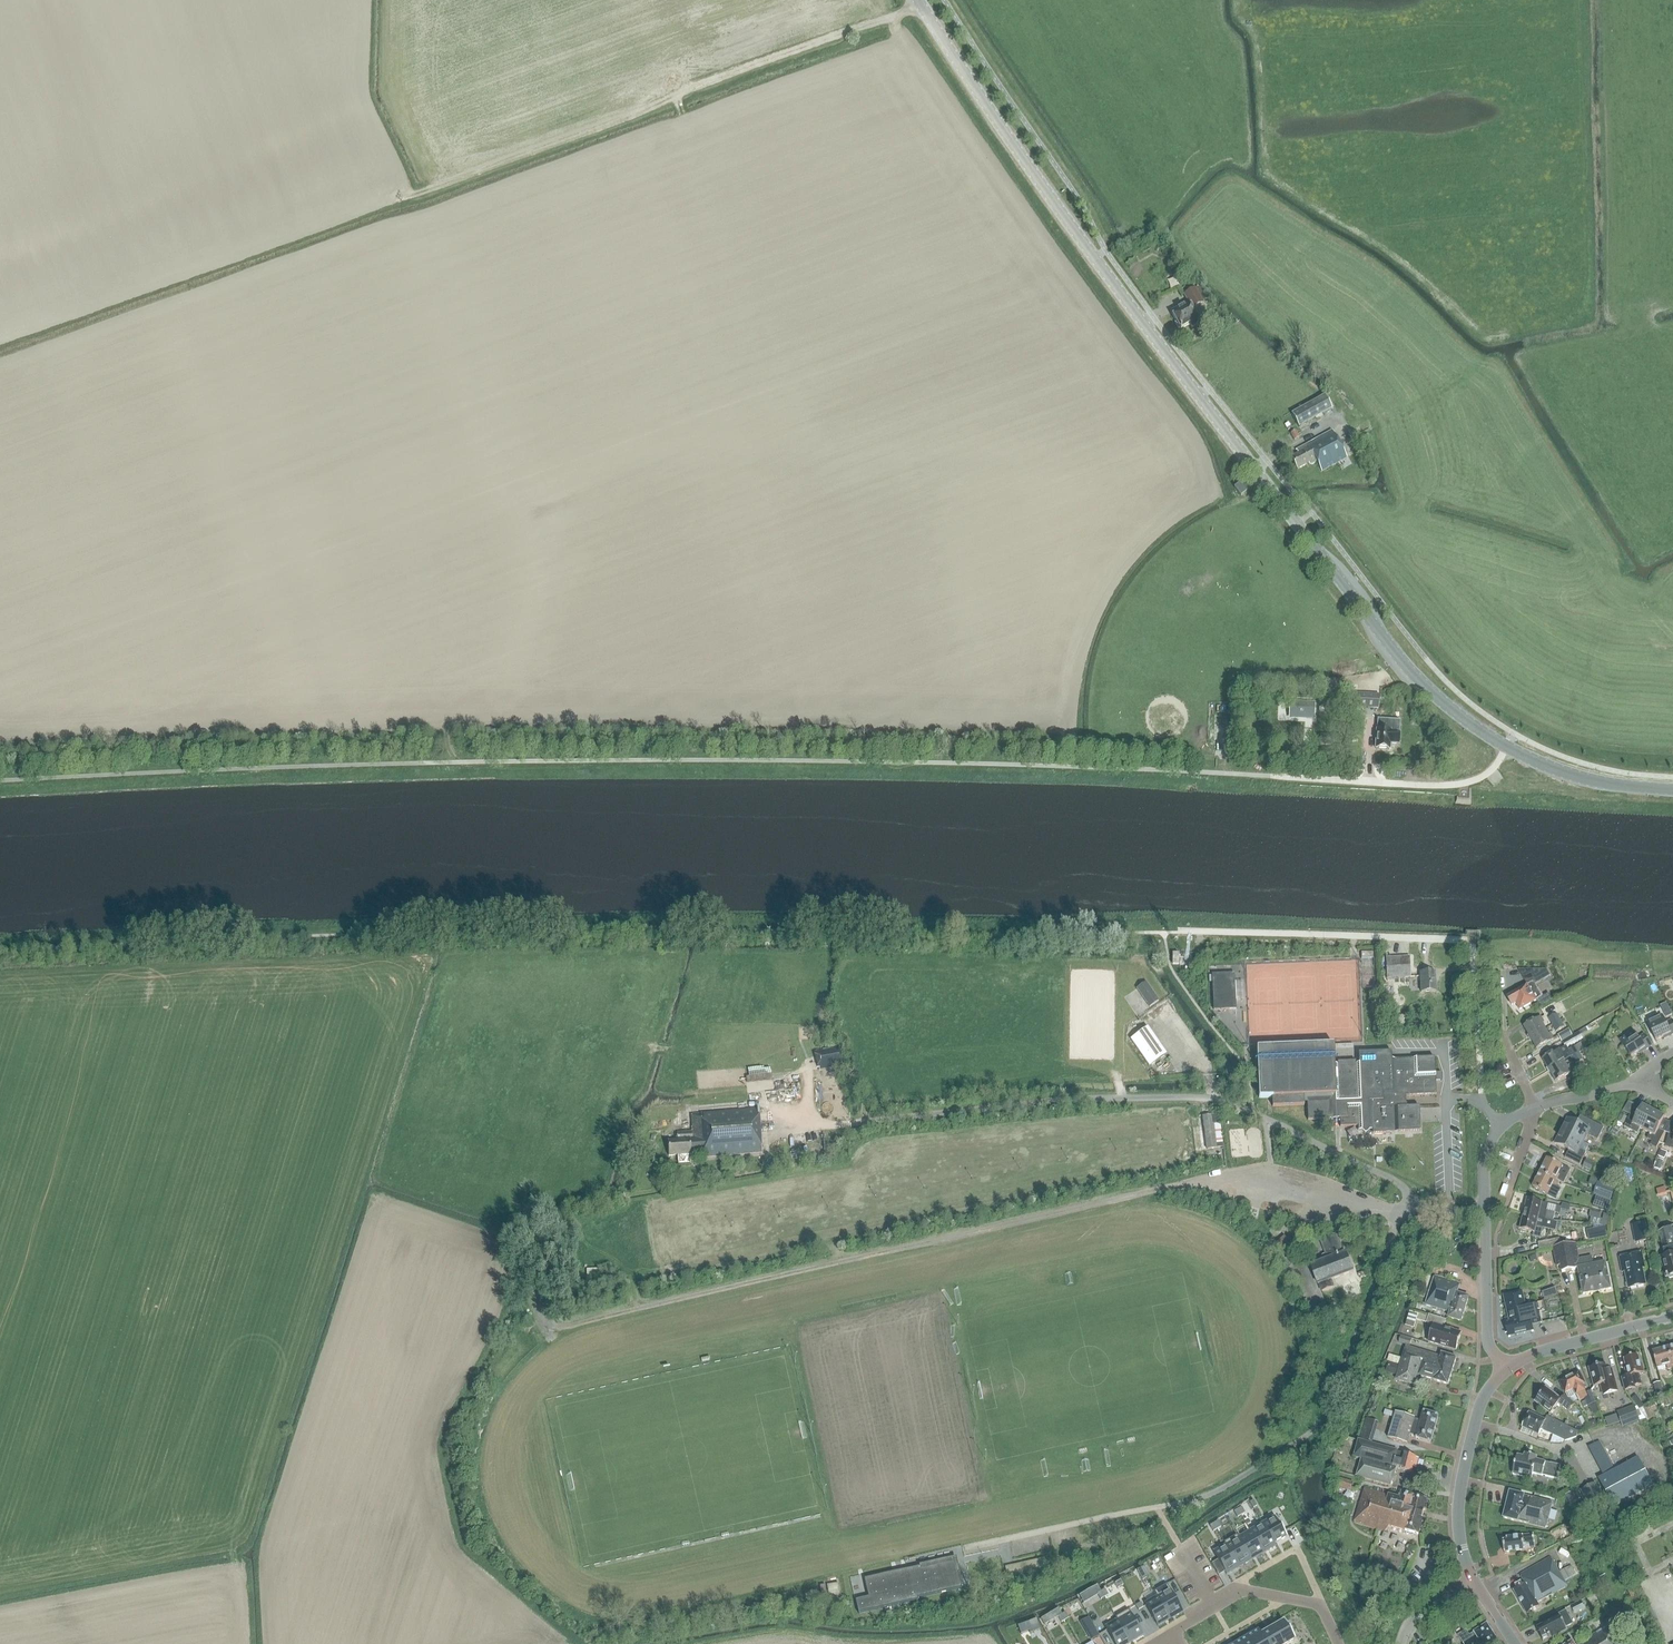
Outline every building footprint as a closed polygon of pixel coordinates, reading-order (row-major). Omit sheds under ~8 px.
[(1198,318),(1192,309),(1203,303),(1202,302),(1208,299),(1201,286),(1195,289),(1194,288),(1182,294),(1187,302),(1171,311),(1177,321),(1175,322),(1179,327),(1181,329),(1190,323),(1192,327),(1199,323),(1196,319),(1198,318)] [(1324,395),(1291,414),(1298,428),(1332,410),(1324,395)] [(1315,462),(1316,464),(1320,471),(1328,467),(1346,457),(1332,430),(1295,450),(1297,454),(1289,458),(1296,471),(1308,465),(1309,466),(1310,465),(1312,465),(1315,463),(1315,462)] [(1295,430),(1290,433),(1294,440),(1299,437),(1295,430)] [(1239,483),(1233,487),(1240,496),(1246,492),(1239,483)] [(1378,711),(1379,696),(1357,694),(1355,709),(1378,711)] [(1289,700),(1288,718),(1314,719),(1315,701),(1289,700)] [(1389,749),(1389,743),(1398,744),(1399,733),(1400,720),(1377,719),(1375,748),(1389,749)] [(1219,720),(1219,737),(1232,737),(1233,721),(1219,720)] [(1319,744),(1332,745),(1333,735),(1320,734),(1319,744)] [(1409,956),(1385,957),(1386,978),(1410,977),(1409,956)] [(1538,969),(1518,969),(1525,982),(1535,977),(1538,983),(1544,979),(1538,969)] [(1434,972),(1419,972),(1419,992),(1436,991),(1434,972)] [(1212,974),(1213,1010),(1235,1009),(1234,973),(1212,974)] [(1146,982),(1137,988),(1143,997),(1152,991),(1146,982)] [(1533,982),(1527,985),(1506,997),(1512,1006),(1515,1003),(1519,1010),(1542,998),(1533,982)] [(1669,1010),(1663,1013),(1665,1018),(1672,1015),(1669,1010)] [(1548,1018),(1552,1025),(1560,1020),(1556,1013),(1548,1018)] [(1672,1034),(1672,1023),(1672,1020),(1665,1023),(1662,1015),(1647,1022),(1655,1041),(1670,1034),(1671,1036),(1672,1034)] [(1541,1016),(1538,1018),(1523,1026),(1530,1038),(1546,1029),(1542,1023),(1544,1022),(1541,1016)] [(1564,1027),(1560,1020),(1552,1025),(1555,1032),(1564,1027)] [(1147,1027),(1130,1039),(1149,1066),(1166,1055),(1147,1027)] [(1572,1035),(1568,1028),(1557,1035),(1561,1041),(1572,1035)] [(1546,1029),(1530,1038),(1536,1049),(1554,1039),(1550,1032),(1548,1033),(1546,1029)] [(1645,1050),(1652,1046),(1644,1034),(1638,1038),(1633,1031),(1619,1041),(1631,1057),(1644,1048),(1645,1050)] [(1566,1049),(1583,1039),(1579,1032),(1562,1042),(1566,1049)] [(1584,1050),(1580,1043),(1575,1045),(1579,1053),(1584,1050)] [(1337,1064),(1334,1064),(1333,1044),(1256,1048),(1258,1098),(1272,1098),(1272,1106),(1304,1105),(1304,1102),(1306,1102),(1307,1120),(1339,1119),(1340,1127),(1357,1126),(1357,1130),(1361,1130),(1364,1133),(1366,1133),(1369,1130),(1372,1130),(1372,1133),(1420,1131),(1419,1106),(1404,1107),(1403,1096),(1436,1095),(1435,1081),(1441,1080),(1441,1073),(1435,1073),(1434,1057),(1391,1059),(1391,1051),(1373,1052),(1361,1053),(1358,1053),(1358,1063),(1355,1063),(1355,1061),(1337,1062),(1337,1064)] [(1575,1045),(1566,1051),(1570,1058),(1579,1053),(1575,1045)] [(839,1047),(814,1051),(817,1069),(842,1064),(839,1047)] [(1563,1055),(1559,1049),(1542,1059),(1549,1070),(1565,1061),(1562,1056),(1563,1055)] [(1583,1059),(1579,1053),(1570,1058),(1574,1064),(1583,1059)] [(1565,1061),(1549,1070),(1555,1082),(1573,1072),(1569,1066),(1568,1066),(1565,1061)] [(775,1071),(749,1073),(750,1090),(776,1088),(775,1071)] [(1639,1128),(1643,1130),(1653,1111),(1642,1106),(1636,1118),(1630,1114),(1624,1127),(1637,1133),(1639,1128)] [(685,1154),(686,1154),(691,1154),(691,1155),(698,1155),(698,1153),(704,1153),(704,1157),(761,1152),(757,1107),(756,1107),(756,1108),(691,1114),(692,1127),(690,1128),(690,1132),(676,1133),(676,1140),(667,1141),(668,1156),(674,1155),(675,1163),(686,1162),(685,1154)] [(1660,1115),(1653,1111),(1643,1130),(1649,1133),(1646,1138),(1652,1141),(1650,1145),(1656,1148),(1664,1132),(1658,1129),(1663,1119),(1664,1120),(1665,1117),(1660,1114),(1660,1115)] [(1211,1114),(1202,1115),(1206,1149),(1217,1148),(1216,1143),(1222,1143),(1221,1133),(1220,1123),(1218,1123),(1217,1114),(1211,1115),(1211,1114)] [(1620,1114),(1617,1120),(1623,1123),(1626,1117),(1620,1114)] [(1565,1125),(1562,1131),(1583,1142),(1587,1135),(1597,1140),(1603,1127),(1584,1118),(1581,1126),(1568,1119),(1567,1119),(1564,1125),(1565,1125)] [(1579,1149),(1583,1142),(1562,1131),(1559,1137),(1558,1137),(1555,1143),(1556,1143),(1555,1144),(1568,1150),(1564,1158),(1579,1165),(1586,1153),(1579,1149)] [(1668,1134),(1665,1147),(1672,1149),(1672,1135),(1668,1134)] [(1547,1158),(1540,1172),(1559,1182),(1562,1177),(1558,1174),(1562,1166),(1547,1158)] [(1594,1163),(1586,1159),(1582,1167),(1590,1171),(1594,1163)] [(1654,1168),(1660,1170),(1663,1161),(1657,1159),(1654,1168)] [(1556,1187),(1559,1182),(1540,1172),(1532,1187),(1548,1195),(1552,1185),(1556,1187)] [(1615,1189),(1598,1183),(1594,1194),(1611,1200),(1615,1189)] [(1527,1199),(1523,1214),(1552,1221),(1556,1206),(1527,1199)] [(1601,1213),(1590,1211),(1589,1217),(1600,1219),(1601,1213)] [(1550,1230),(1552,1221),(1523,1214),(1520,1229),(1533,1232),(1532,1237),(1540,1239),(1542,1228),(1550,1230)] [(1631,1224),(1635,1242),(1649,1239),(1645,1221),(1631,1224)] [(1661,1256),(1666,1277),(1672,1276),(1672,1227),(1658,1231),(1661,1244),(1661,1245),(1659,1246),(1661,1252),(1663,1251),(1664,1255),(1661,1256)] [(1276,1243),(1287,1255),(1295,1248),(1284,1236),(1276,1243)] [(1353,1271),(1346,1253),(1343,1254),(1336,1236),(1321,1242),(1326,1254),(1322,1255),(1320,1259),(1322,1262),(1311,1267),(1318,1285),(1319,1284),(1321,1291),(1333,1287),(1333,1285),(1336,1284),(1334,1278),(1353,1271)] [(1560,1238),(1550,1240),(1551,1247),(1561,1245),(1560,1238)] [(1557,1273),(1578,1269),(1583,1295),(1611,1289),(1605,1262),(1593,1264),(1591,1256),(1579,1258),(1576,1242),(1552,1247),(1557,1273)] [(1645,1285),(1642,1268),(1644,1267),(1641,1251),(1618,1256),(1621,1272),(1624,1271),(1628,1289),(1645,1285)] [(1448,1313),(1447,1317),(1461,1321),(1468,1297),(1457,1293),(1460,1283),(1434,1275),(1425,1306),(1448,1313)] [(1545,1290),(1547,1296),(1560,1293),(1558,1287),(1545,1290)] [(1523,1291),(1522,1291),(1503,1296),(1508,1318),(1504,1319),(1508,1337),(1533,1331),(1532,1325),(1542,1322),(1537,1302),(1526,1305),(1523,1291)] [(1433,1325),(1428,1342),(1456,1350),(1461,1333),(1452,1331),(1453,1329),(1444,1326),(1446,1320),(1428,1314),(1428,1316),(1418,1313),(1417,1314),(1409,1311),(1405,1326),(1414,1329),(1416,1320),(1433,1325)] [(1398,1342),(1410,1345),(1411,1339),(1400,1335),(1398,1342)] [(1405,1346),(1401,1361),(1406,1363),(1407,1360),(1438,1369),(1437,1370),(1451,1374),(1456,1358),(1441,1353),(1440,1356),(1405,1346)] [(1672,1369),(1672,1368),(1667,1347),(1652,1352),(1656,1369),(1666,1366),(1667,1370),(1672,1369)] [(1623,1359),(1626,1368),(1623,1369),(1625,1377),(1621,1378),(1624,1391),(1636,1388),(1635,1386),(1641,1384),(1639,1374),(1645,1372),(1643,1364),(1640,1365),(1638,1355),(1623,1359)] [(1406,1363),(1401,1361),(1395,1380),(1416,1386),(1419,1376),(1448,1384),(1451,1374),(1437,1370),(1438,1369),(1407,1360),(1406,1363)] [(1398,1365),(1388,1362),(1385,1372),(1395,1375),(1398,1365)] [(1594,1387),(1600,1385),(1603,1396),(1618,1392),(1612,1369),(1606,1370),(1605,1364),(1589,1369),(1594,1387)] [(1583,1384),(1584,1384),(1578,1372),(1571,1375),(1571,1376),(1560,1381),(1565,1393),(1572,1389),(1576,1395),(1579,1401),(1587,1397),(1585,1391),(1585,1390),(1583,1384)] [(1656,1397),(1663,1395),(1660,1382),(1653,1384),(1656,1397)] [(1535,1402),(1550,1413),(1558,1403),(1568,1412),(1574,1404),(1564,1395),(1560,1400),(1545,1388),(1535,1402)] [(1588,1397),(1584,1399),(1587,1406),(1596,1402),(1591,1390),(1585,1392),(1588,1397)] [(1643,1406),(1637,1397),(1633,1400),(1639,1409),(1643,1406)] [(1642,1407),(1647,1419),(1654,1416),(1652,1412),(1657,1410),(1654,1403),(1642,1407)] [(1639,1420),(1633,1405),(1616,1411),(1622,1427),(1639,1420)] [(1438,1416),(1423,1412),(1420,1420),(1415,1419),(1415,1418),(1395,1412),(1387,1438),(1407,1444),(1410,1435),(1416,1437),(1415,1438),(1430,1443),(1438,1416)] [(1547,1416),(1545,1421),(1529,1413),(1522,1427),(1538,1435),(1541,1430),(1548,1433),(1565,1441),(1576,1437),(1577,1432),(1547,1416)] [(1597,1426),(1595,1420),(1589,1422),(1591,1428),(1597,1426)] [(1411,1473),(1412,1467),(1416,1468),(1418,1458),(1415,1457),(1397,1452),(1397,1450),(1358,1439),(1353,1457),(1361,1459),(1356,1476),(1391,1486),(1396,1469),(1411,1473)] [(1587,1447),(1590,1452),(1602,1446),(1599,1440),(1587,1447)] [(1615,1469),(1603,1475),(1597,1478),(1614,1509),(1654,1487),(1637,1457),(1622,1465),(1611,1443),(1603,1447),(1615,1469)] [(1605,1452),(1602,1446),(1590,1452),(1594,1458),(1605,1452)] [(1608,1457),(1605,1452),(1594,1458),(1597,1464),(1608,1457)] [(1524,1453),(1523,1457),(1517,1455),(1512,1474),(1531,1479),(1532,1473),(1557,1479),(1560,1466),(1550,1463),(1550,1464),(1545,1463),(1545,1462),(1536,1459),(1537,1457),(1524,1453)] [(1565,1466),(1576,1460),(1573,1455),(1562,1460),(1565,1466)] [(1611,1463),(1608,1457),(1597,1464),(1600,1469),(1611,1463)] [(1565,1466),(1568,1471),(1579,1466),(1576,1460),(1565,1466)] [(1615,1469),(1611,1463),(1600,1469),(1603,1475),(1615,1469)] [(1582,1471),(1579,1466),(1568,1471),(1571,1477),(1582,1471)] [(1571,1477),(1574,1482),(1585,1476),(1582,1471),(1571,1477)] [(1588,1482),(1585,1476),(1574,1482),(1577,1488),(1588,1482)] [(1353,1482),(1340,1478),(1337,1487),(1350,1491),(1353,1482)] [(1389,1527),(1392,1527),(1418,1534),(1427,1499),(1399,1492),(1397,1497),(1365,1488),(1364,1489),(1353,1521),(1354,1521),(1354,1523),(1383,1532),(1389,1527)] [(1546,1529),(1553,1502),(1509,1491),(1503,1518),(1546,1529)] [(1273,1516),(1261,1523),(1274,1545),(1286,1537),(1273,1516)] [(1261,1523),(1249,1530),(1263,1554),(1275,1547),(1274,1545),(1261,1523)] [(1566,1525),(1553,1530),(1556,1538),(1569,1533),(1566,1525)] [(1249,1530),(1237,1537),(1251,1561),(1263,1554),(1249,1530)] [(1506,1537),(1506,1540),(1503,1541),(1504,1553),(1524,1551),(1524,1549),(1535,1548),(1533,1534),(1506,1537)] [(1237,1537),(1225,1544),(1239,1568),(1251,1561),(1237,1537)] [(1067,1545),(1072,1561),(1086,1557),(1081,1541),(1067,1545)] [(1225,1544),(1212,1551),(1226,1575),(1239,1568),(1225,1544)] [(1519,1574),(1525,1584),(1513,1590),(1526,1614),(1540,1606),(1537,1602),(1566,1586),(1566,1585),(1564,1581),(1576,1575),(1571,1565),(1559,1572),(1552,1560),(1551,1560),(1550,1557),(1519,1574)] [(868,1598),(855,1600),(858,1614),(918,1601),(918,1599),(961,1589),(955,1559),(864,1579),(868,1598)] [(838,1583),(826,1585),(829,1601),(841,1599),(838,1583)] [(1166,1584),(1153,1592),(1156,1596),(1157,1596),(1170,1619),(1182,1612),(1166,1584)] [(1156,1596),(1144,1603),(1157,1626),(1170,1619),(1157,1596),(1156,1596)] [(1574,1613),(1584,1609),(1580,1600),(1570,1605),(1574,1613)] [(1595,1619),(1605,1614),(1601,1607),(1591,1612),(1595,1619)] [(1057,1608),(1050,1612),(1054,1619),(1057,1617),(1061,1615),(1057,1608)] [(1128,1610),(1115,1617),(1116,1619),(1117,1619),(1130,1642),(1143,1635),(1128,1610)] [(1558,1614),(1559,1617),(1537,1628),(1543,1641),(1548,1639),(1548,1640),(1551,1638),(1550,1637),(1566,1629),(1565,1627),(1572,1623),(1566,1610),(1558,1614)] [(1026,1623),(1030,1633),(1040,1629),(1036,1619),(1026,1623)] [(1104,1627),(1114,1643),(1127,1643),(1130,1642),(1117,1619),(1116,1619),(1104,1627)] [(1271,1627),(1281,1643),(1287,1643),(1294,1640),(1282,1621),(1271,1627)] [(1499,1643),(1487,1624),(1469,1635),(1466,1630),(1458,1635),(1463,1643),(1497,1643),(1499,1643)] [(1609,1627),(1608,1627),(1607,1626),(1576,1643),(1619,1643),(1609,1627)] [(1260,1634),(1265,1643),(1281,1643),(1271,1627),(1260,1634)] [(1245,1636),(1250,1643),(1265,1643),(1260,1634),(1257,1629),(1245,1636)] [(1234,1643),(1235,1643),(1250,1643),(1245,1636),(1234,1643)]
